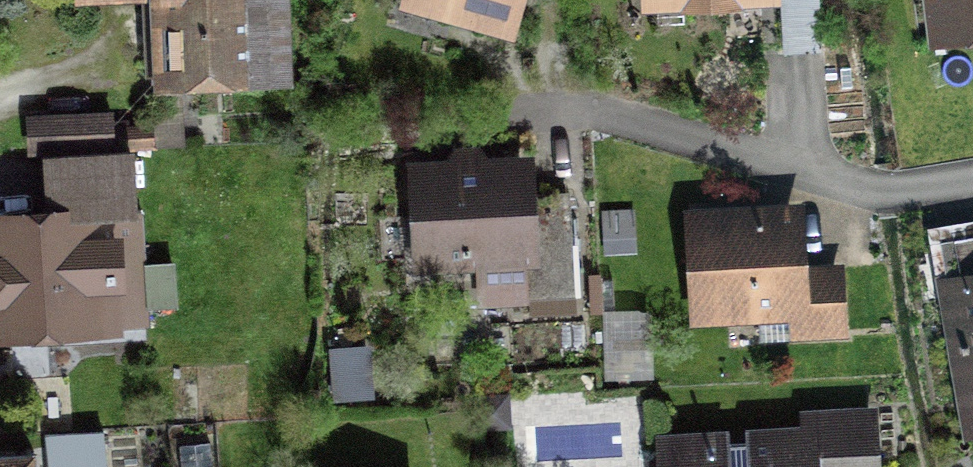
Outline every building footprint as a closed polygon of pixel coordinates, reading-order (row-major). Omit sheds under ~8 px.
[(83,13),(156,11),(159,94),(301,90),(298,0),(83,0),(83,13)] [(410,16),(526,46),(538,0),(414,0),(410,16)] [(643,19),(785,15),(785,0),(643,0),(643,19)] [(929,55),(972,49),(972,0),(921,0),(929,55)] [(156,115),(31,121),(33,152),(158,146),(156,115)] [(0,223),(0,349),(148,342),(139,157),(47,161),(50,221),(0,223)] [(535,162),(412,173),(422,283),(544,272),(535,162)] [(807,208),(686,216),(694,338),(794,331),(796,353),(852,349),(847,273),(812,276),(807,208)] [(943,285),(968,444),(972,443),(972,280),(943,285)] [(373,358),(335,361),(338,413),(376,411),(373,358)] [(658,444),(659,466),(885,466),(883,413),(806,415),(806,440),(658,444)]
